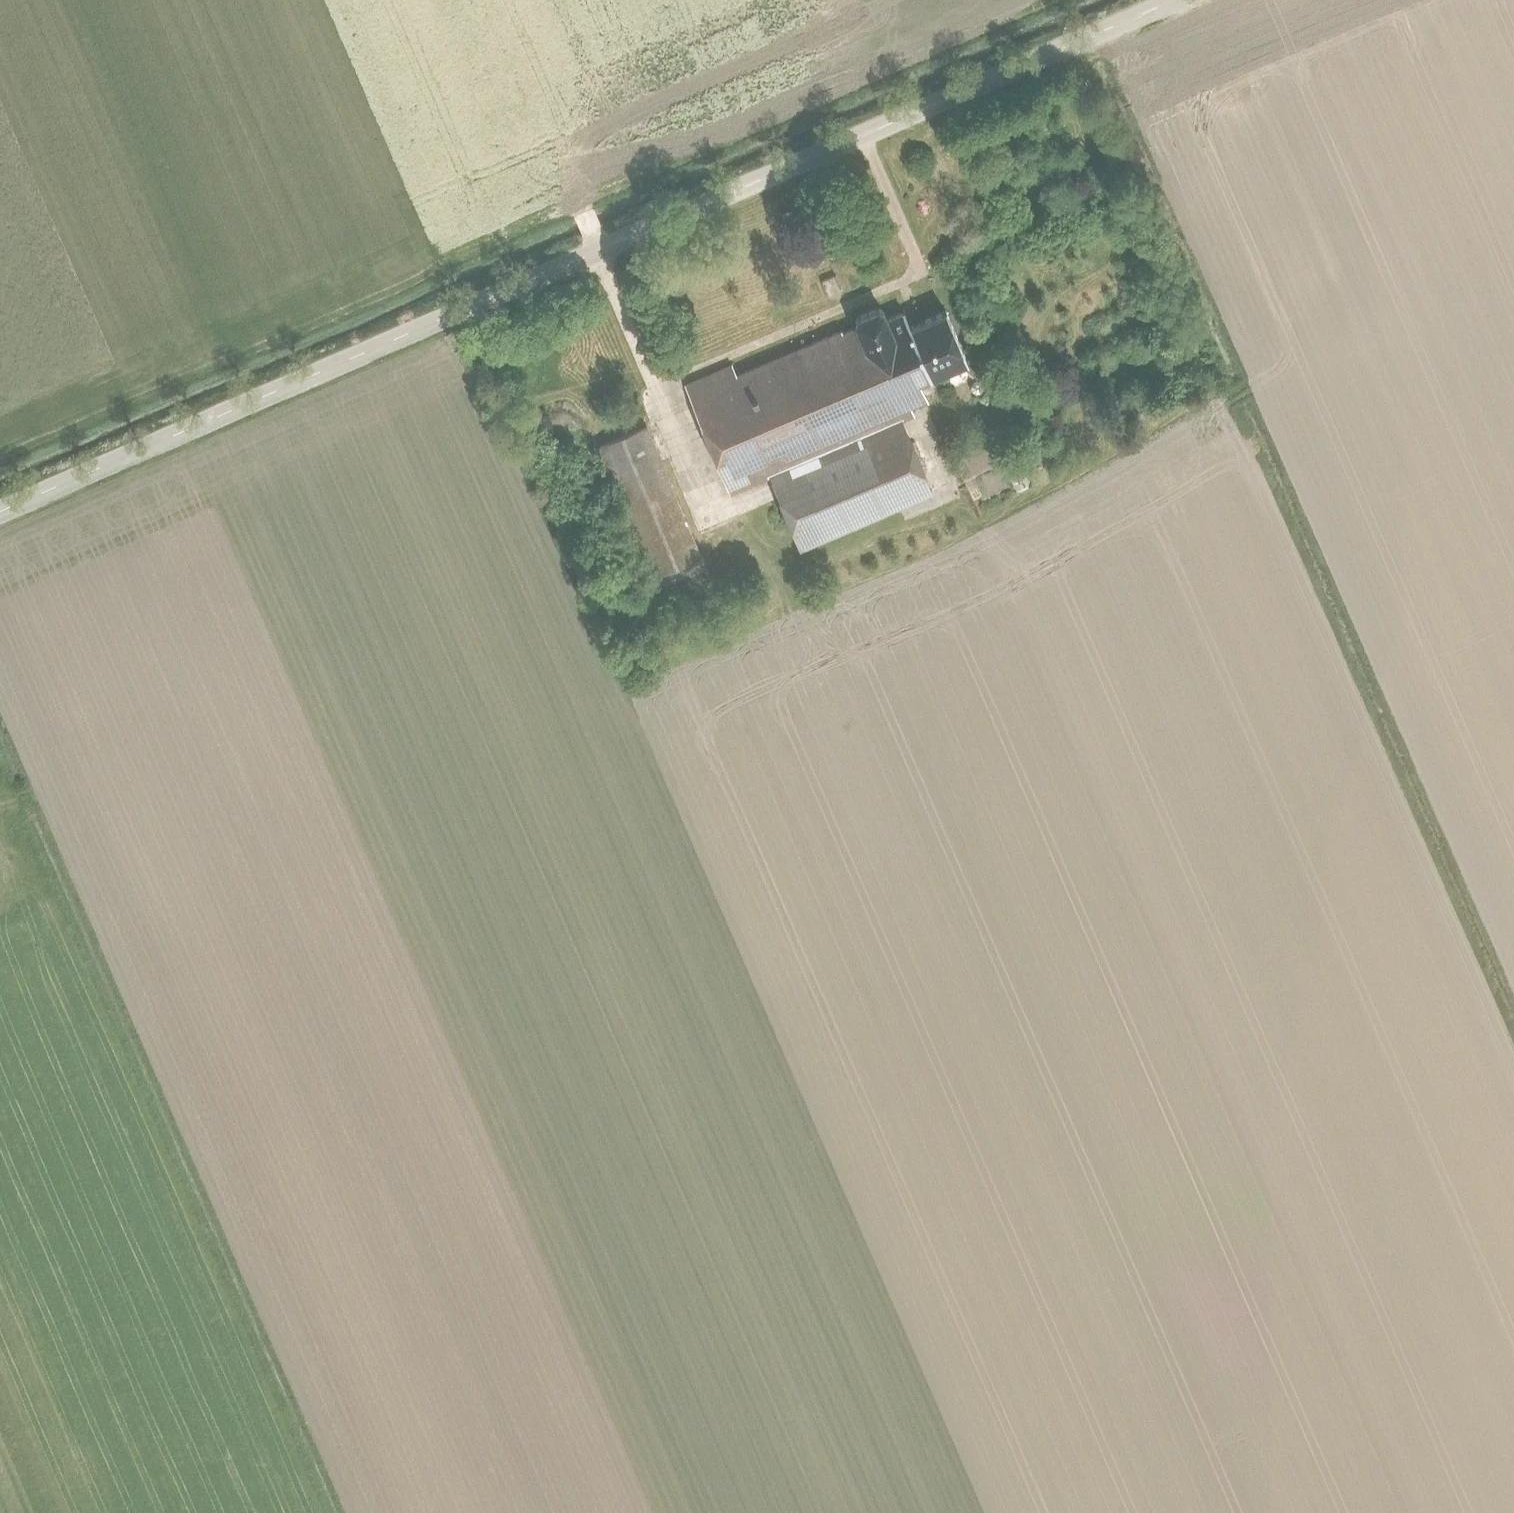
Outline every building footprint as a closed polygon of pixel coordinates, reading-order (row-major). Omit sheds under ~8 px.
[(898,310),(692,397),(730,487),(936,400),(927,379),(906,329),(898,310)] [(906,329),(927,379),(972,360),(950,310),(906,329)] [(704,562),(648,423),(596,444),(653,583),(704,562)] [(773,487),(800,547),(931,488),(904,429),(773,487)]
